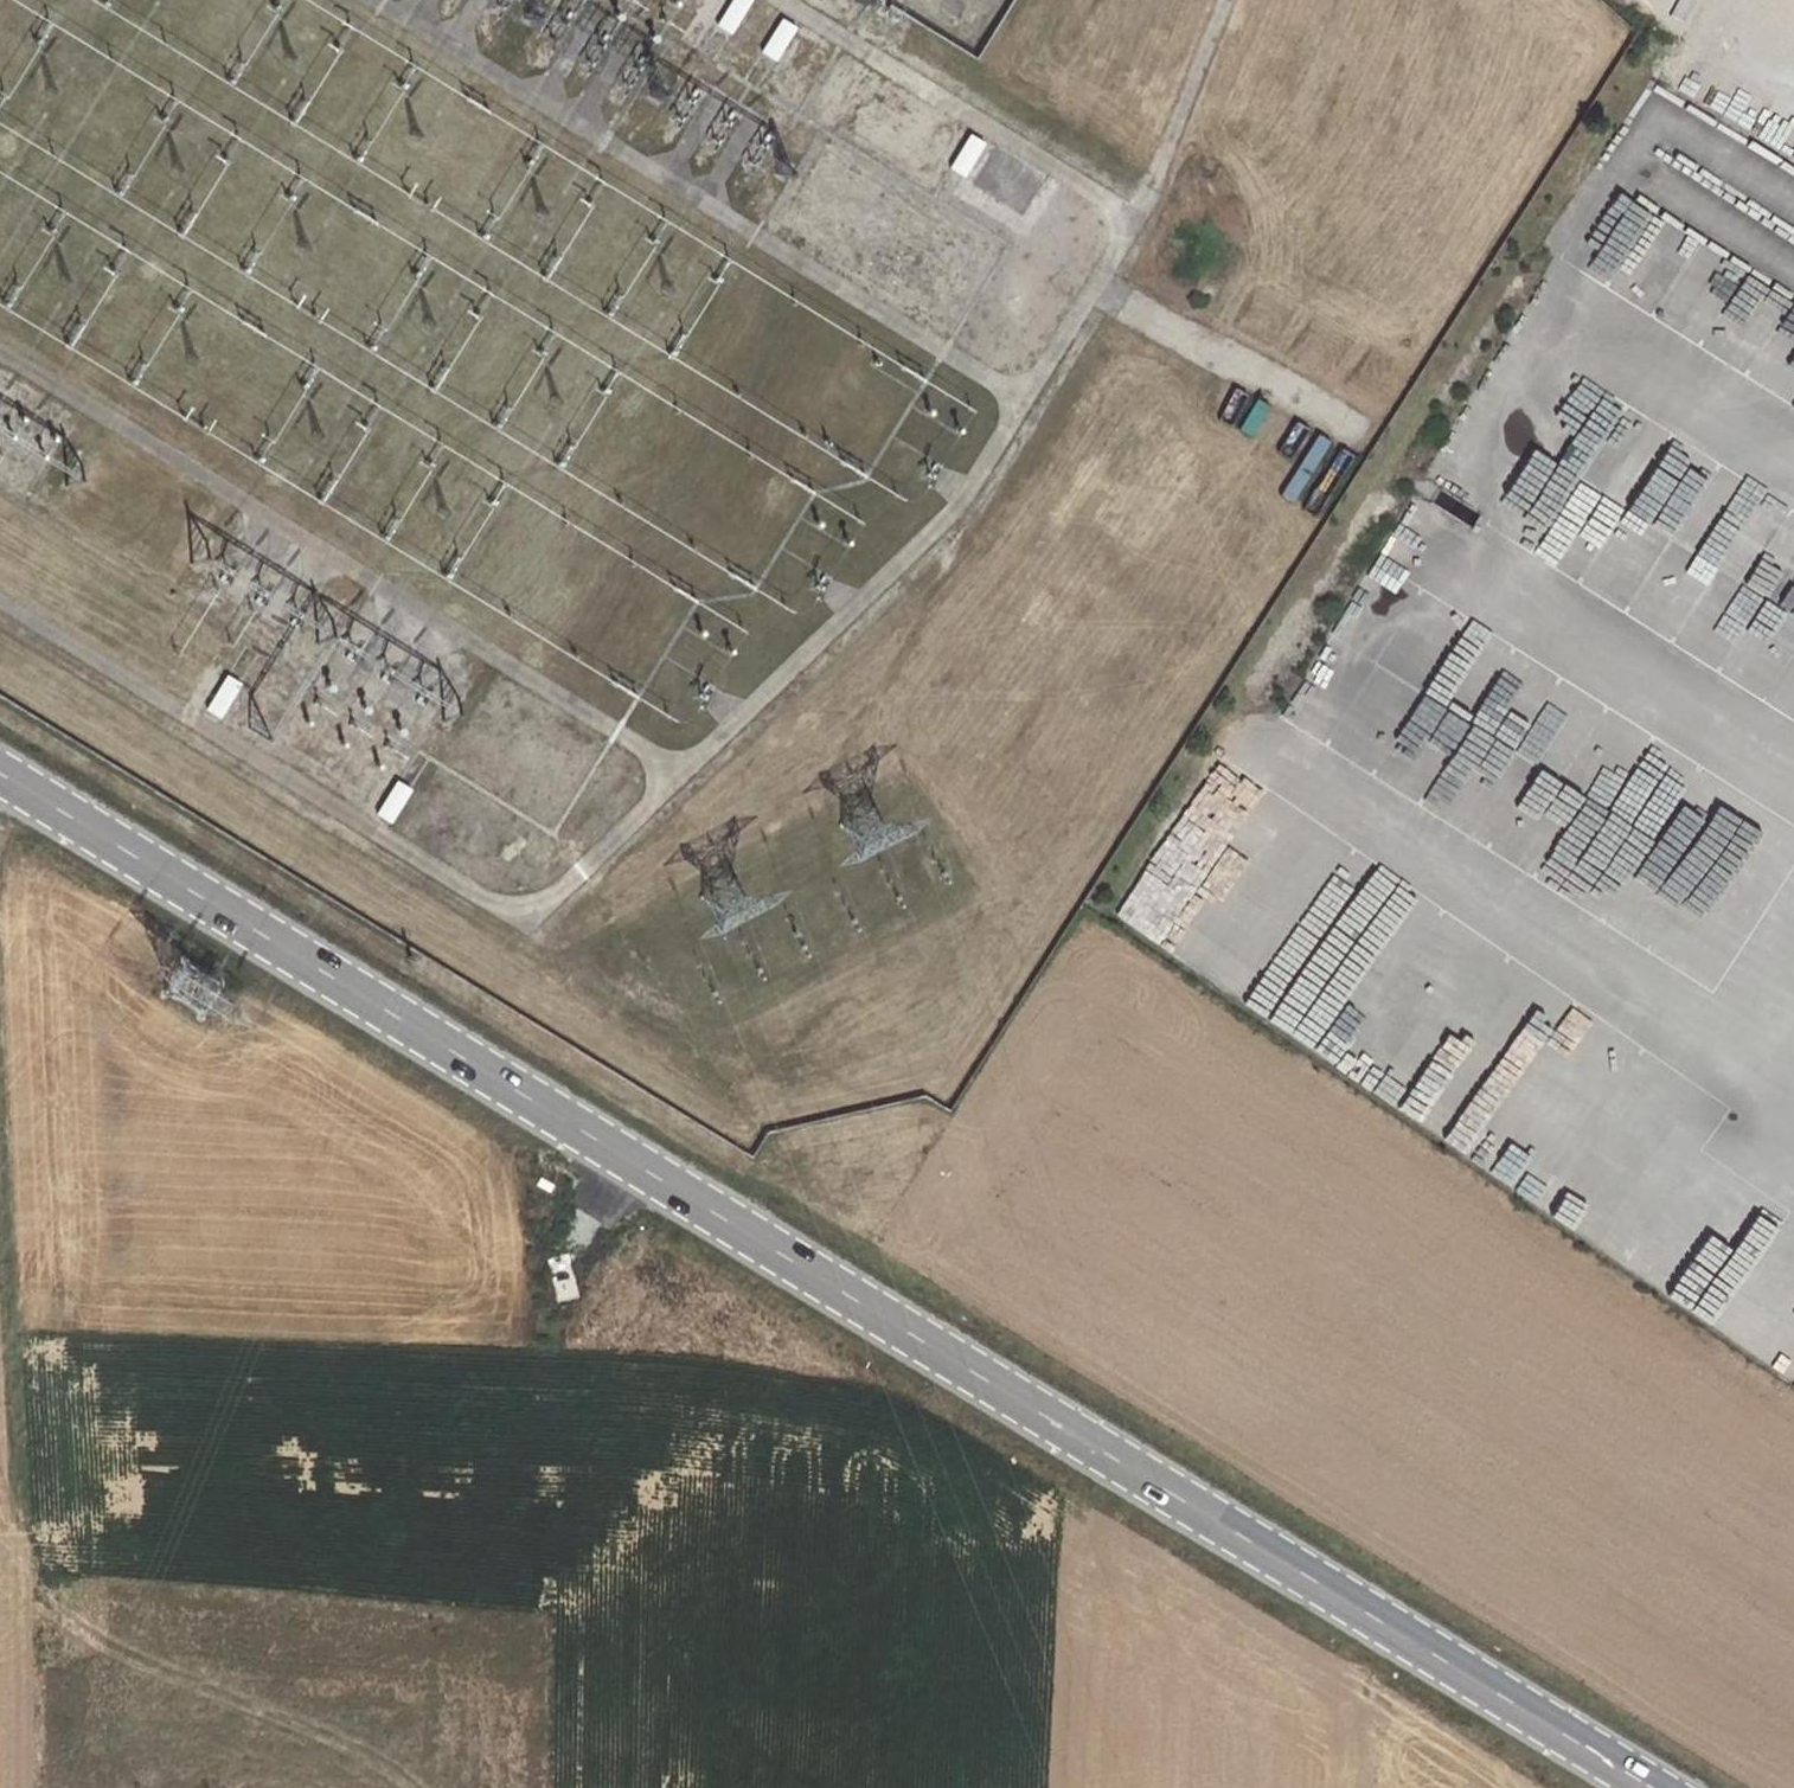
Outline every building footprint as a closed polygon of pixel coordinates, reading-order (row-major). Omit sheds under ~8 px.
[(751,0),(736,0),(720,26),(734,34),(754,2),(751,0)] [(797,29),(784,21),(765,52),(778,60),(797,29)] [(986,144),(972,135),(950,167),(964,176),(986,144)] [(208,708),(222,717),(242,685),(228,676),(208,708)] [(412,790),(398,781),(377,815),(391,823),(412,790)]
